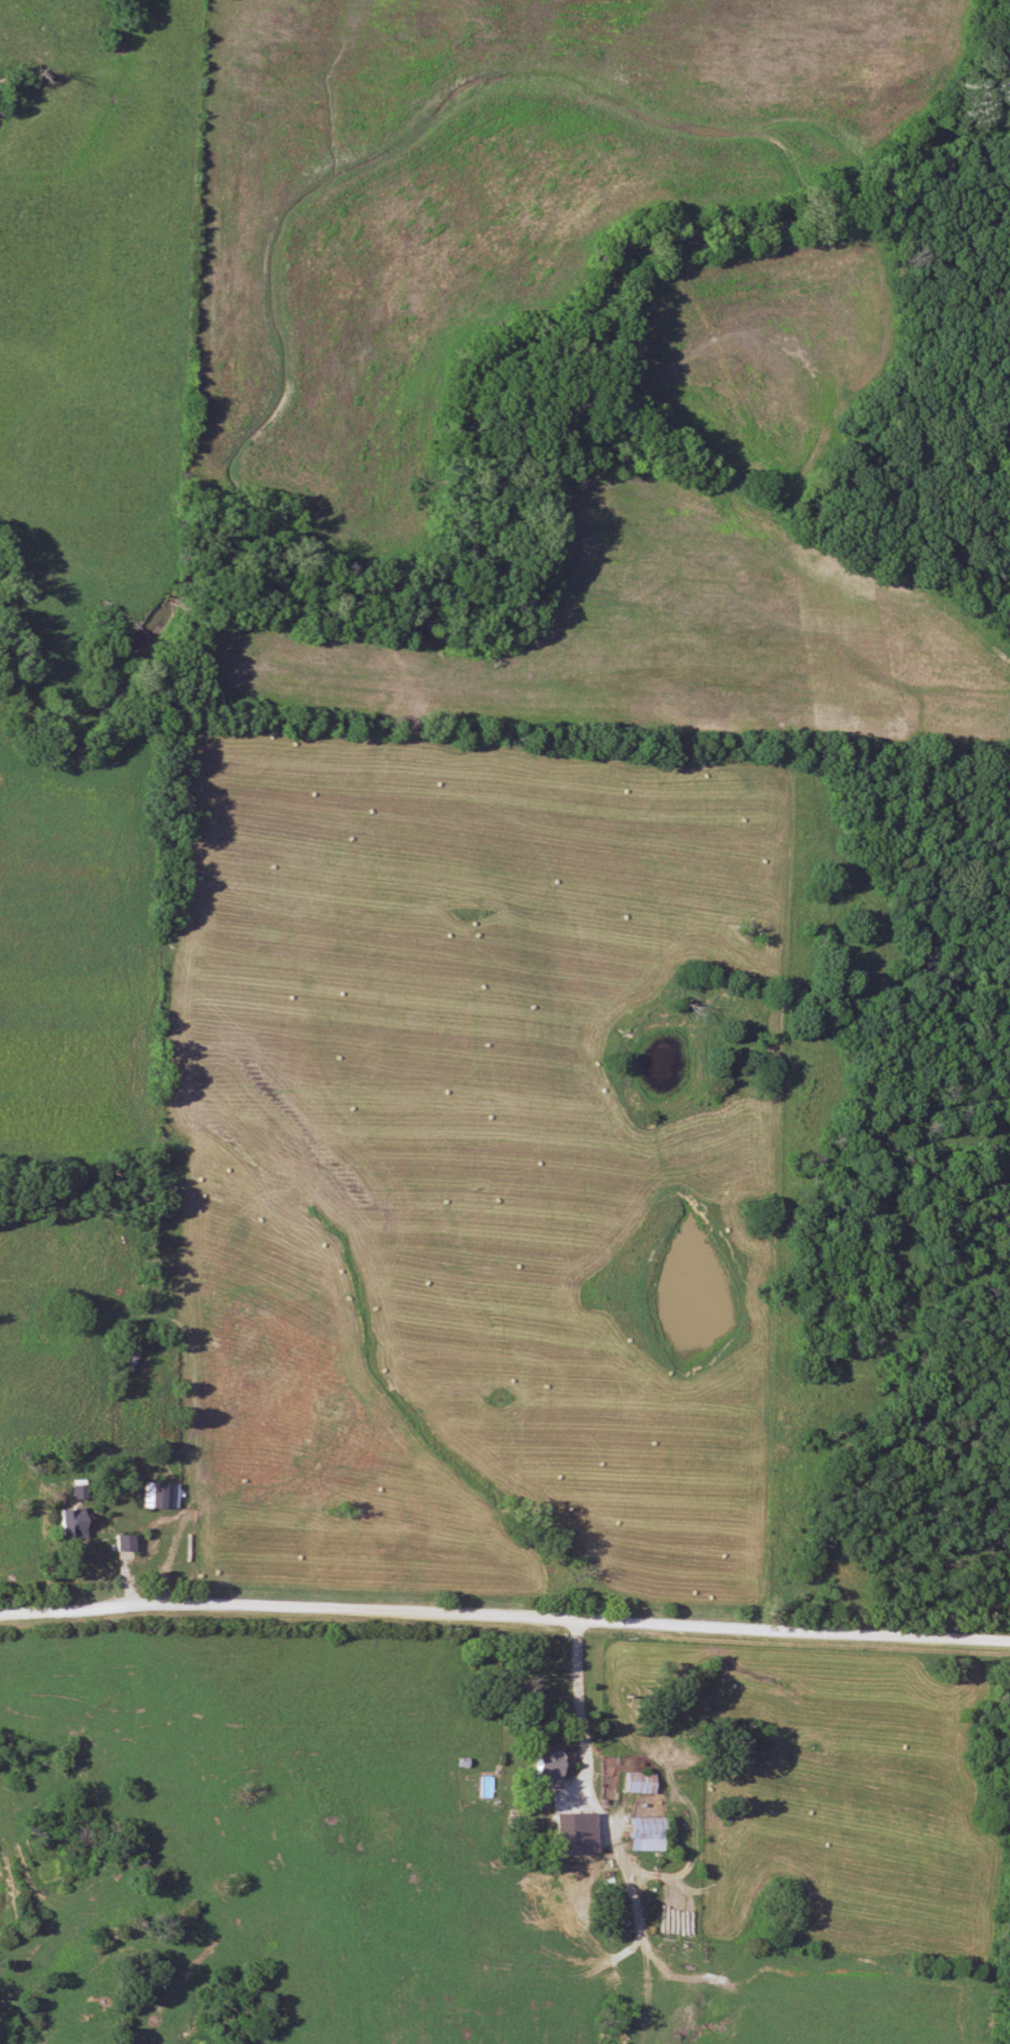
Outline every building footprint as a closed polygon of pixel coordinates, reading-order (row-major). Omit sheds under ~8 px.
[(141,1348),(131,1345),(124,1369),(134,1372),(141,1348)] [(146,1483),(146,1508),(180,1508),(180,1483),(146,1483)] [(75,1497),(87,1497),(87,1484),(75,1484),(75,1497)] [(88,1508),(73,1508),(73,1537),(88,1537),(88,1508)] [(540,1746),(540,1787),(564,1787),(564,1746),(540,1746)] [(655,1793),(655,1773),(627,1772),(627,1793),(655,1793)] [(667,1850),(667,1818),(633,1818),(633,1850),(667,1850)]
